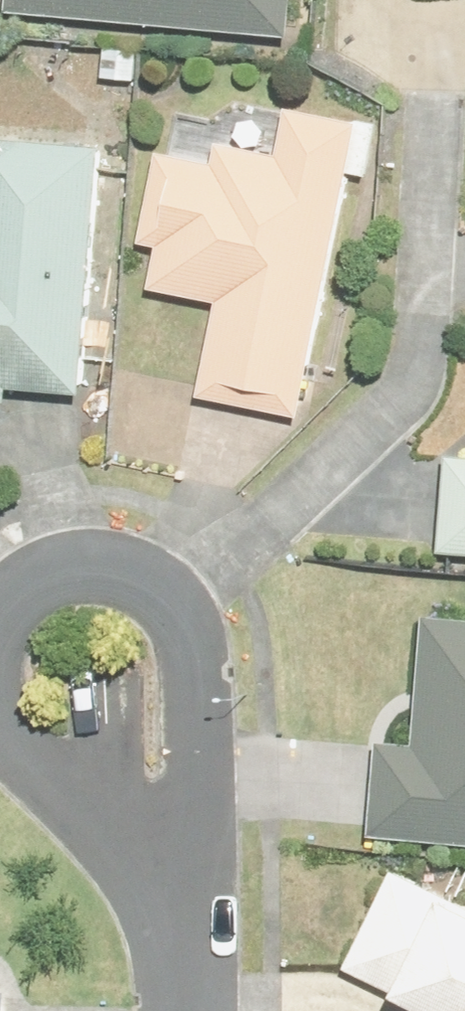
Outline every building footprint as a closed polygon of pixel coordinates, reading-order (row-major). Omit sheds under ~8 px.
[(234,78),(239,0),(0,0),(0,62),(234,78)] [(343,36),(464,41),(464,0),(344,0),(343,36)] [(286,157),(225,144),(220,165),(167,154),(147,245),(164,248),(155,289),(226,305),(206,397),(304,418),(367,125),(296,110),(286,157)] [(15,399),(16,388),(94,393),(113,147),(0,141),(0,398),(15,399)] [(391,486),(384,599),(464,604),(464,490),(391,486)] [(366,874),(464,878),(464,666),(359,662),(354,783),(323,782),(321,873),(366,874)] [(444,953),(338,905),(291,1007),(300,1010),(464,1010),(464,904),(444,953)]
